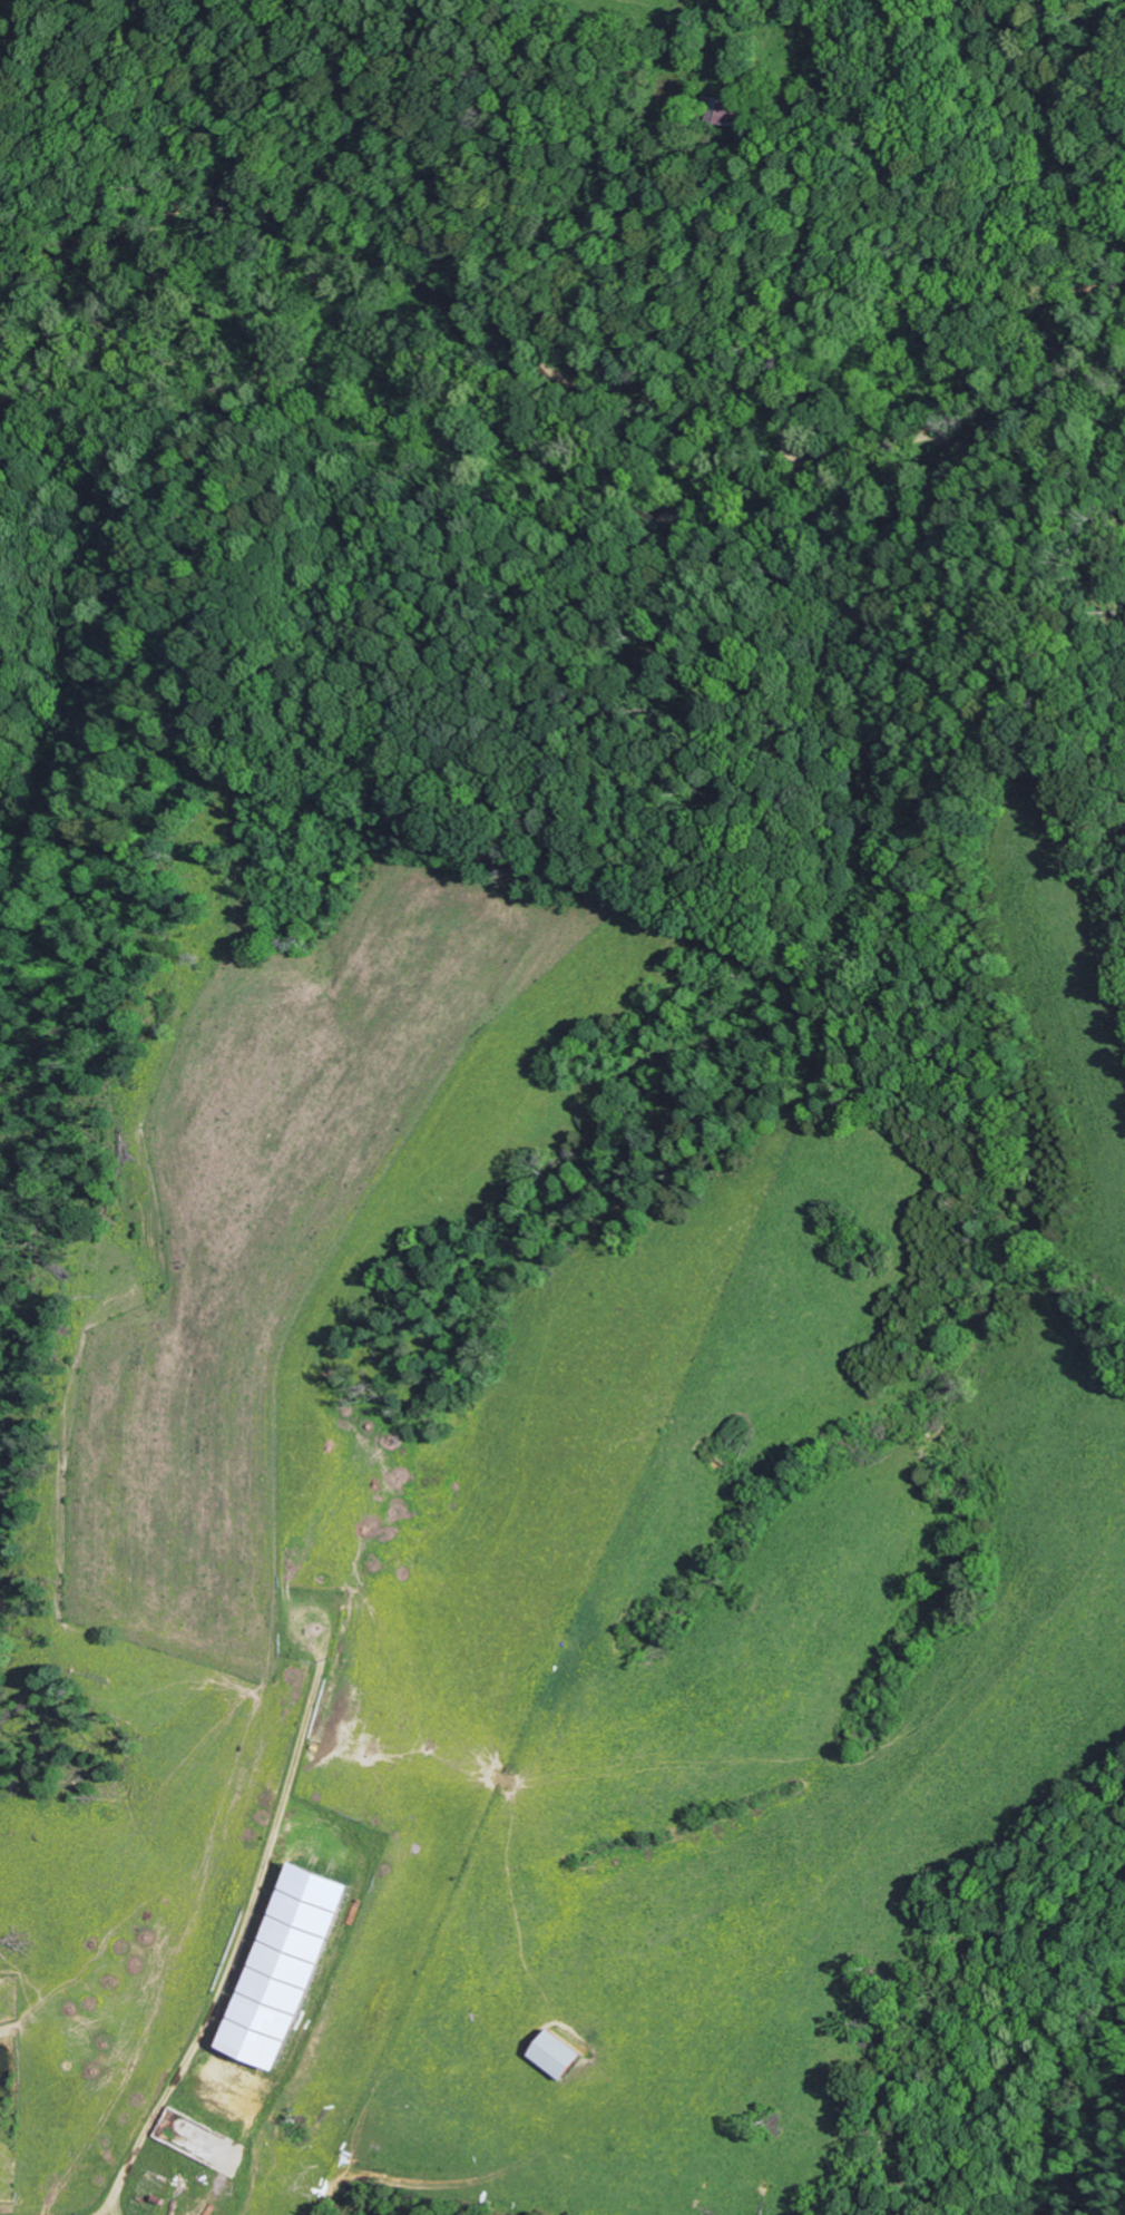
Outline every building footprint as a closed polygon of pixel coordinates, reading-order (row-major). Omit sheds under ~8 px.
[(285,2069),(353,1880),(292,1858),(224,2047),(285,2069)] [(177,2181),(147,2168),(130,2208),(146,2214),(162,2214),(177,2181)]
